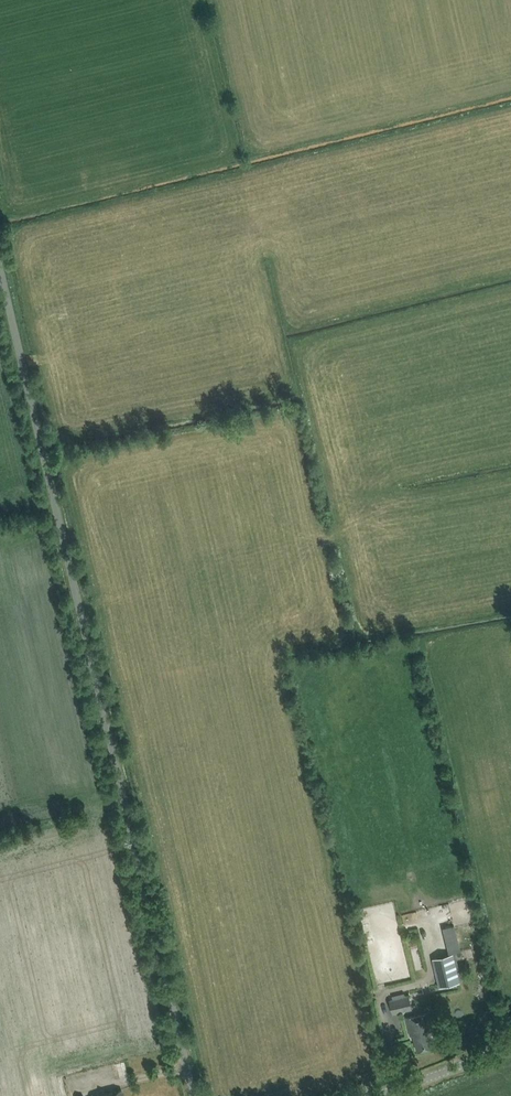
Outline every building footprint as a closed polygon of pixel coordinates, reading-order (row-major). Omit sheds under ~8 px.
[(460,981),(453,953),(433,958),(440,986),(460,981)] [(409,994),(389,999),(393,1013),(413,1008),(409,994)] [(432,1032),(427,1012),(406,1017),(410,1034),(412,1034),(413,1038),(414,1038),(417,1049),(433,1045),(430,1034),(432,1032)]
